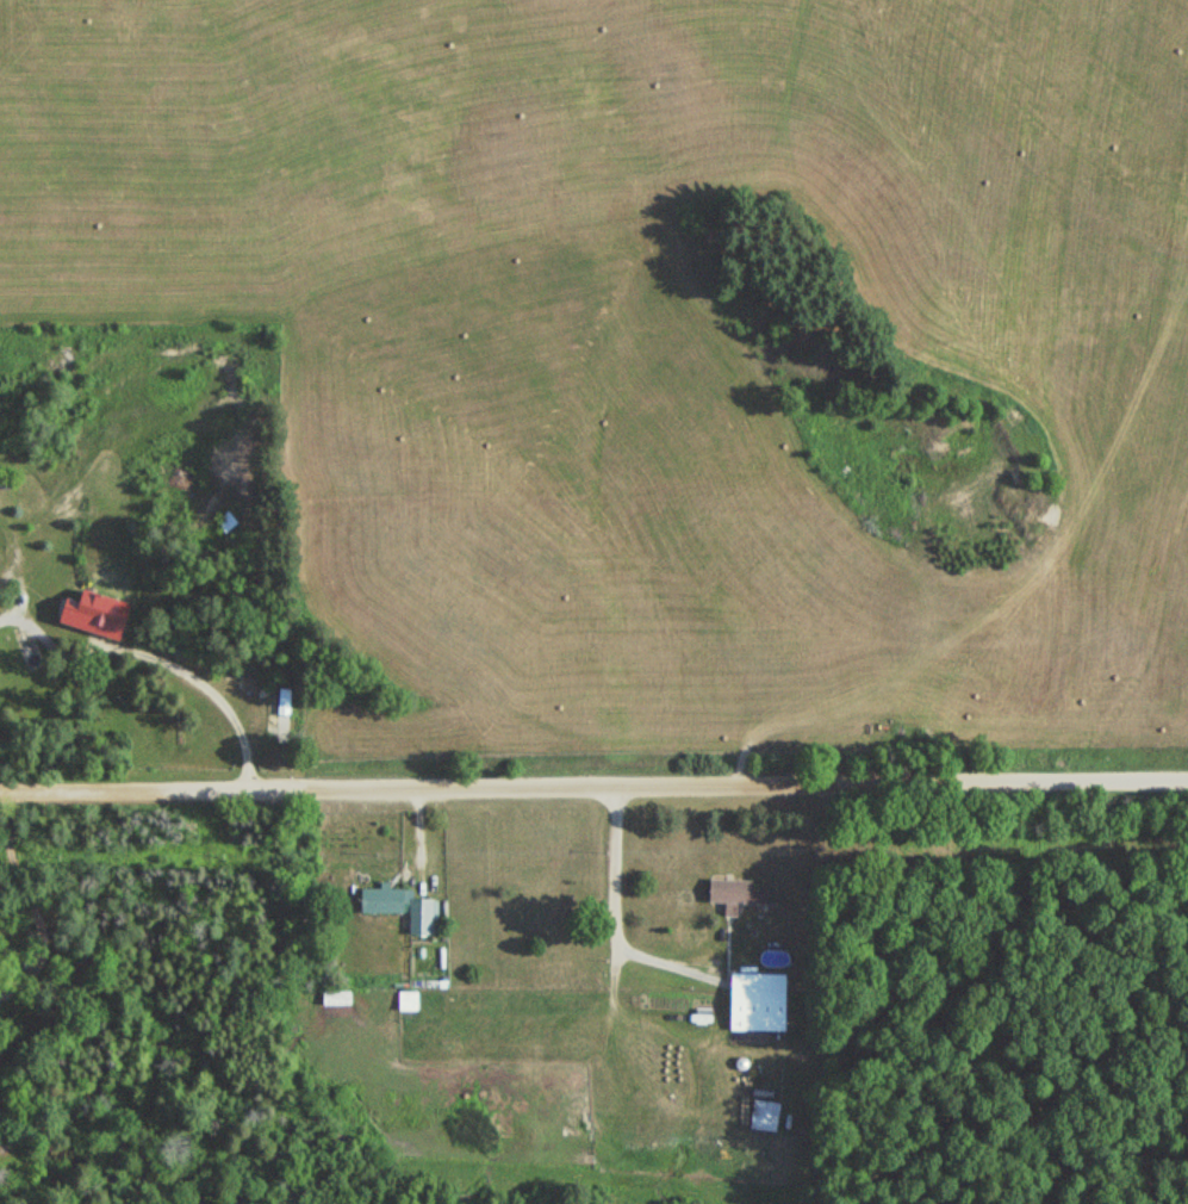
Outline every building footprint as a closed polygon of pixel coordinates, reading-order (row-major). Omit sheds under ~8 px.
[(235,532),(245,523),(235,511),(224,520),(235,532)] [(130,642),(139,604),(80,588),(70,626),(130,642)] [(296,685),(259,686),(259,701),(268,701),(269,743),(297,742),(296,685)] [(747,881),(703,879),(702,902),(722,903),(721,915),(733,915),(733,903),(772,904),(773,890),(747,889),(747,881)] [(409,887),(364,887),(364,911),(412,911),(412,934),(438,933),(438,898),(409,898),(409,887)] [(725,1031),(783,1031),(784,974),(726,973),(725,1031)] [(422,990),(404,990),(404,1010),(422,1010),(422,990)] [(772,1133),(778,1103),(751,1098),(746,1128),(772,1133)]
